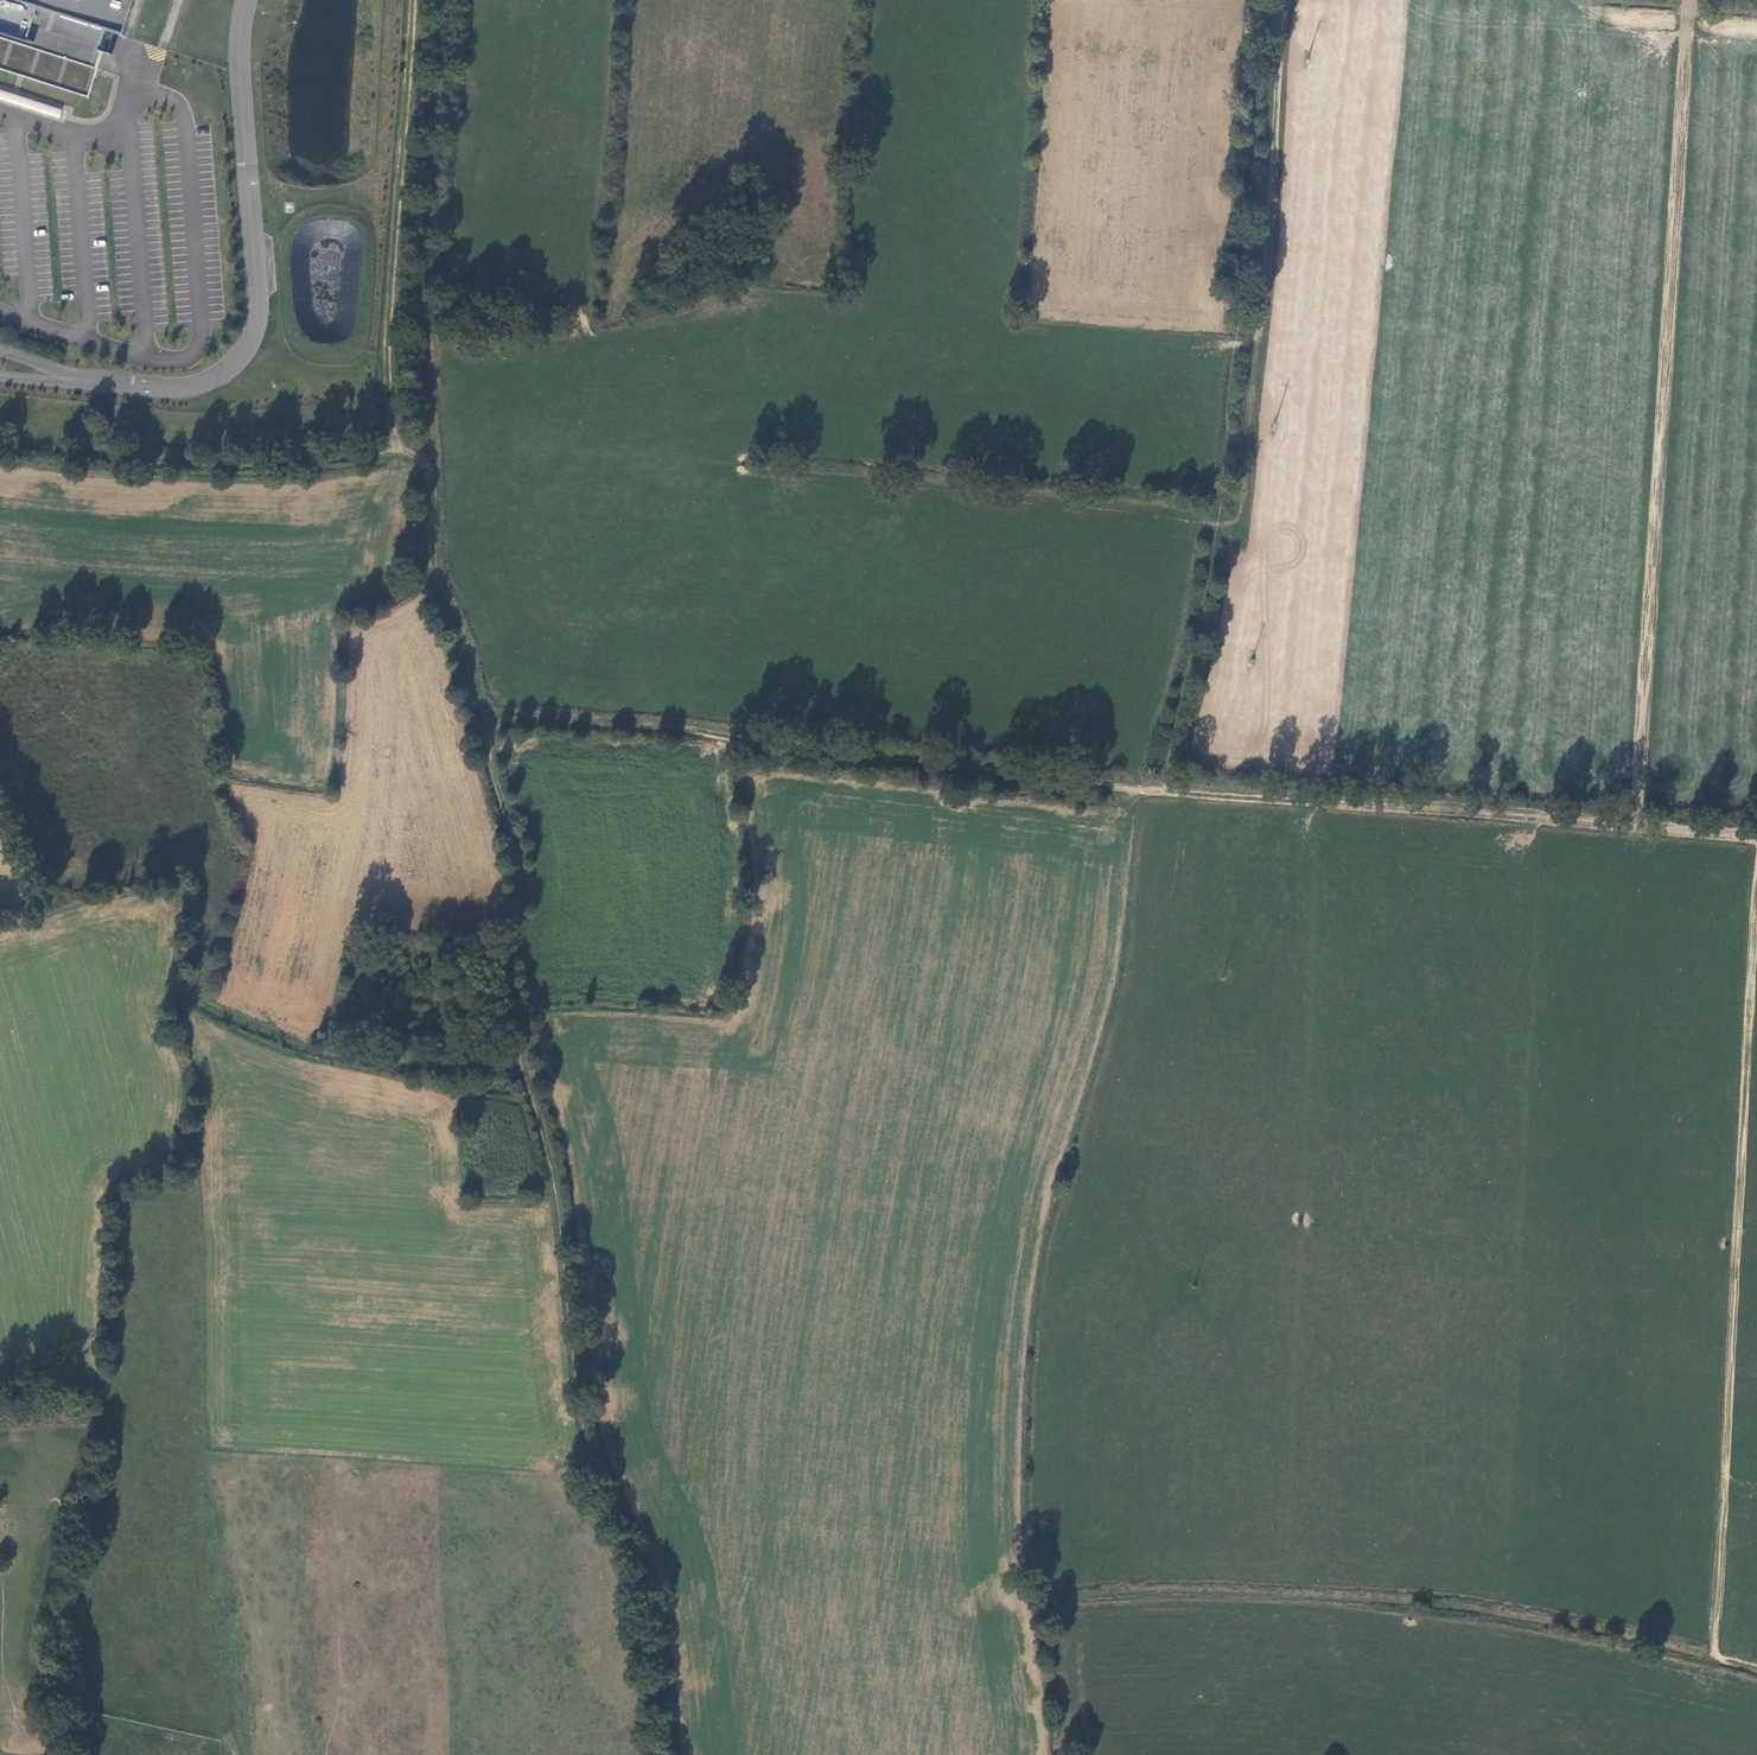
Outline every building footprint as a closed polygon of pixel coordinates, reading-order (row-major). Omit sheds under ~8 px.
[(123,36),(135,0),(0,0),(0,66),(86,94),(105,30),(123,36)]
